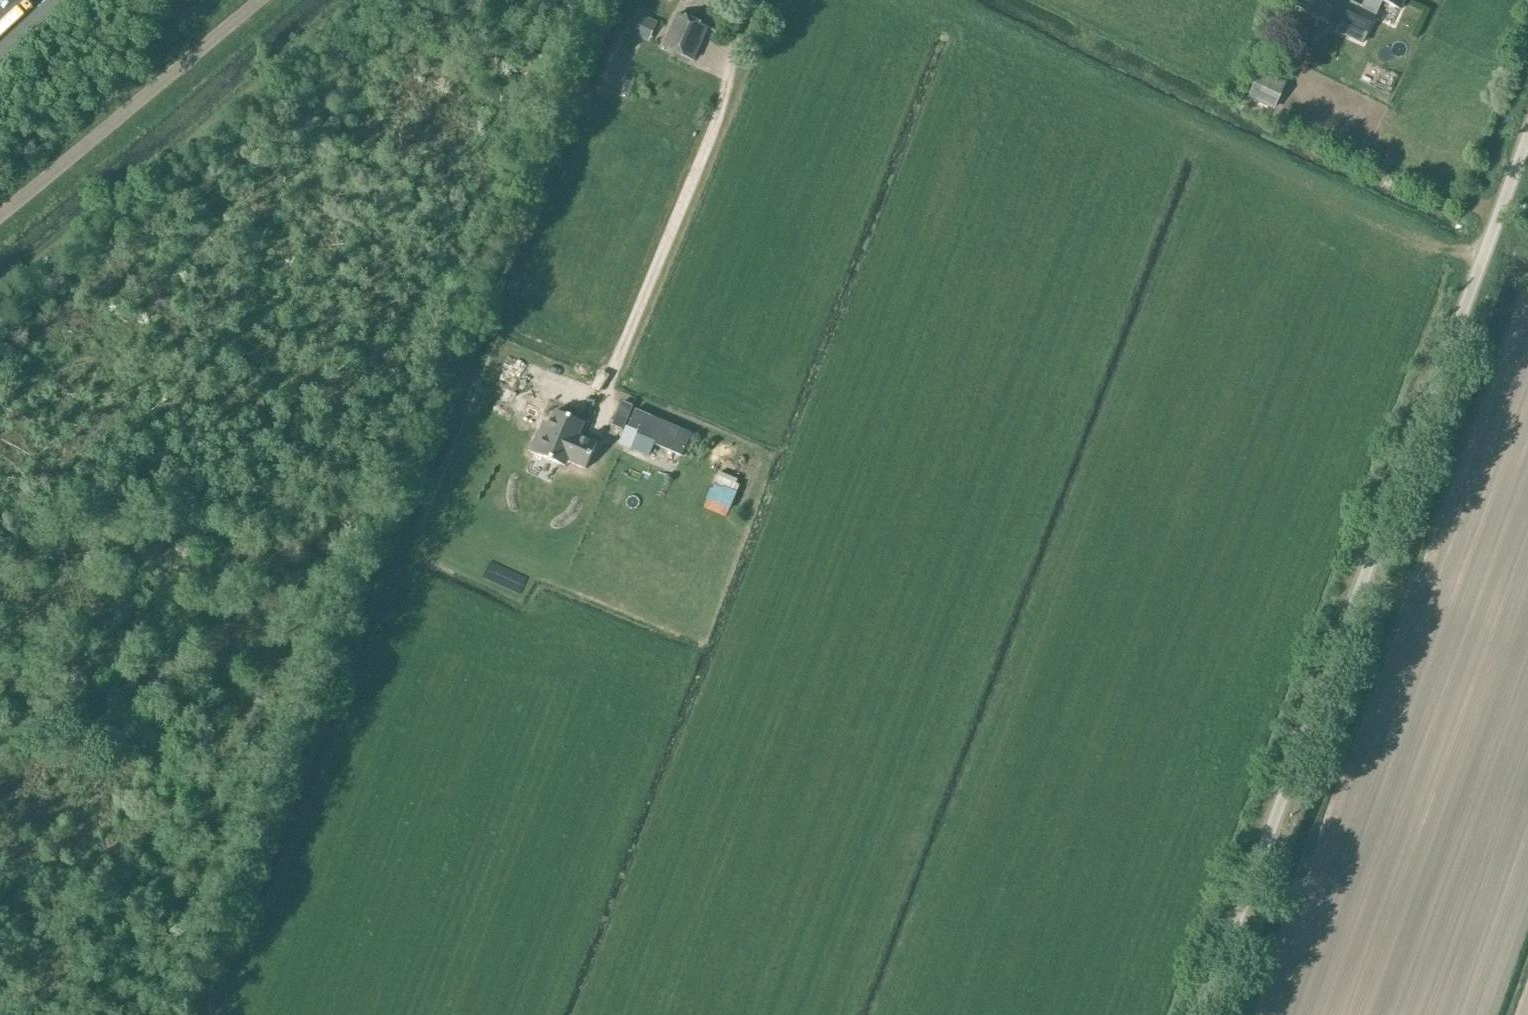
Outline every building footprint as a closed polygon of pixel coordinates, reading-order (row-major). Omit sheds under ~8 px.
[(1337,0),(1299,0),(1296,7),(1328,21),(1337,0)] [(1400,10),(1405,0),(1368,0),(1363,10),(1350,4),(1342,22),(1367,34),(1375,15),(1374,15),(1380,0),(1400,10)] [(627,31),(641,37),(650,18),(636,12),(627,31)] [(694,61),(708,28),(677,14),(662,47),(694,61)] [(1274,103),(1283,82),(1260,71),(1250,92),(1274,103)] [(624,428),(618,443),(649,455),(654,442),(684,454),(694,430),(621,401),(612,424),(624,428)] [(553,427),(543,451),(546,452),(567,461),(573,463),(575,457),(599,467),(610,441),(592,434),(596,423),(567,411),(559,430),(553,427)]
